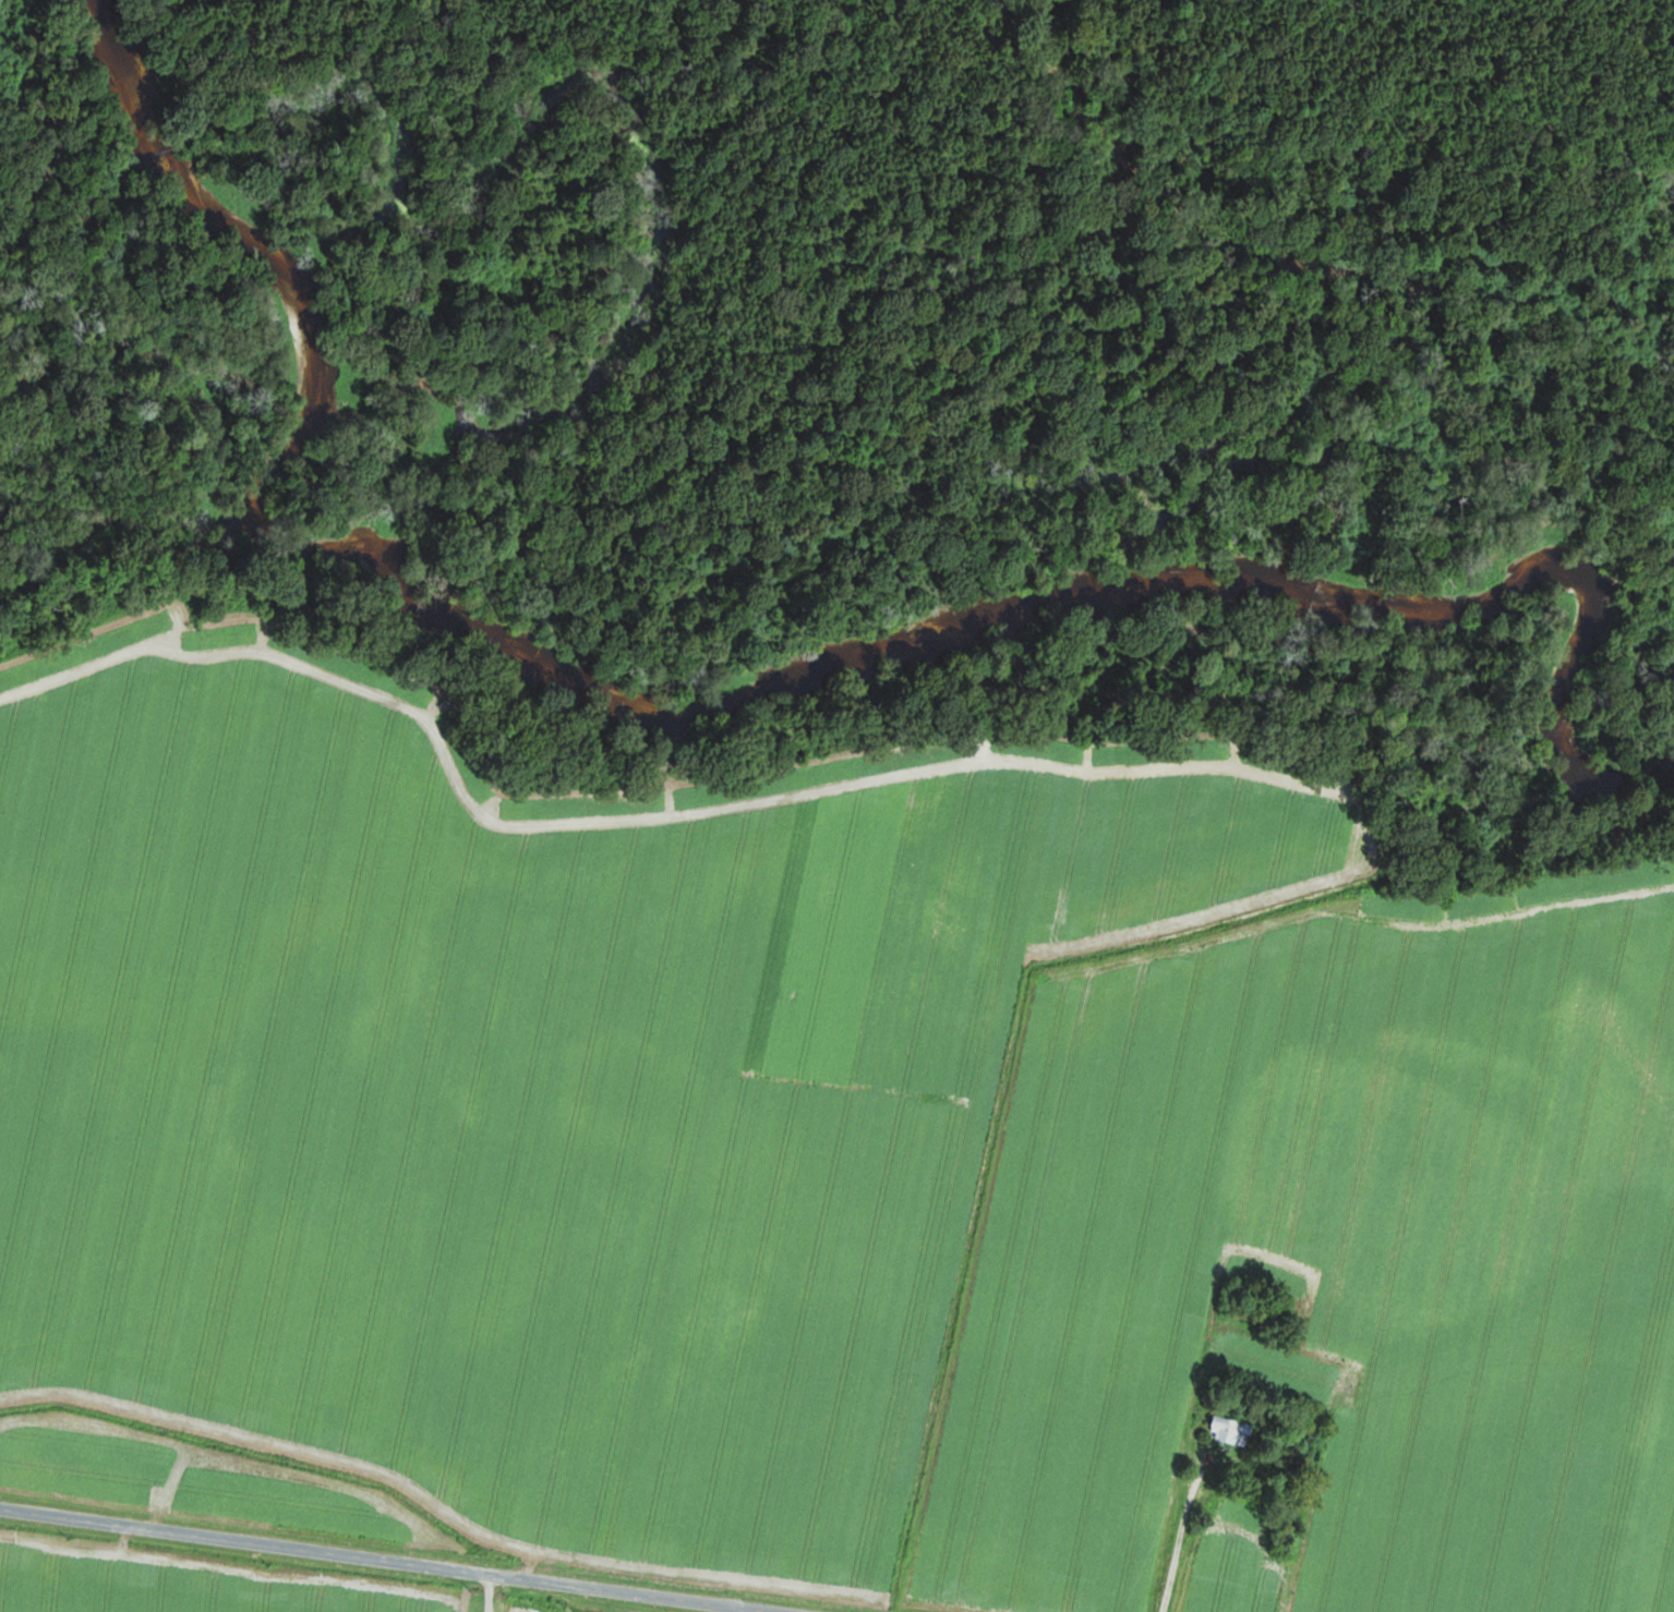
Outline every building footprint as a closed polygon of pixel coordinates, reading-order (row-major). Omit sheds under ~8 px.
[(1253,1447),(1257,1424),(1217,1415),(1212,1439),(1253,1447)]
